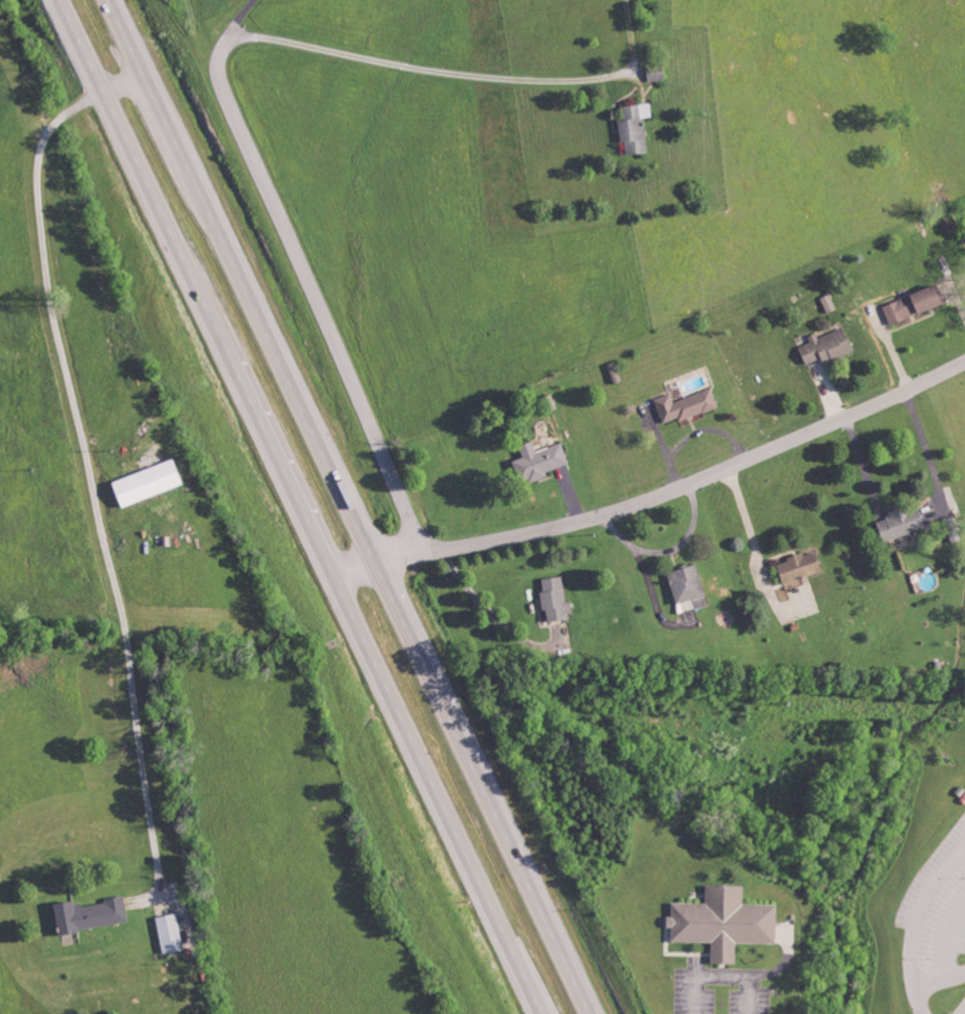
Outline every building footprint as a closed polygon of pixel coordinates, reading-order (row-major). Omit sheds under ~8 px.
[(649,152),(645,118),(652,117),(651,103),(625,106),(627,119),(619,120),(621,142),(626,141),(628,155),(649,152)] [(890,323),(947,305),(941,285),(884,304),(890,323)] [(800,347),(806,364),(823,358),(825,364),(855,352),(844,326),(810,339),(811,342),(800,347)] [(655,399),(664,423),(679,417),(680,421),(719,407),(712,388),(674,402),(671,393),(655,399)] [(569,463),(562,443),(537,452),(533,442),(520,447),(524,458),(519,460),(527,484),(548,476),(546,472),(569,463)] [(184,485),(175,459),(114,482),(123,507),(184,485)] [(920,505),(906,510),(905,505),(889,510),(890,516),(878,520),(884,540),(927,526),(920,505)] [(786,589),(805,583),(803,576),(824,570),(817,550),(804,555),(804,553),(778,561),(786,589)] [(677,603),(706,594),(697,563),(668,571),(677,603)] [(566,601),(563,574),(542,578),(544,590),(541,590),(543,610),(547,609),(549,619),(574,615),(572,600),(566,601)] [(778,942),(779,903),(745,903),(745,884),(707,884),(707,902),(671,901),(670,927),(673,927),(672,940),(713,941),(713,962),(737,962),(737,942),(778,942)] [(56,902),(60,931),(129,922),(125,897),(82,903),(82,899),(56,902)] [(157,916),(163,953),(184,948),(177,912),(157,916)]
